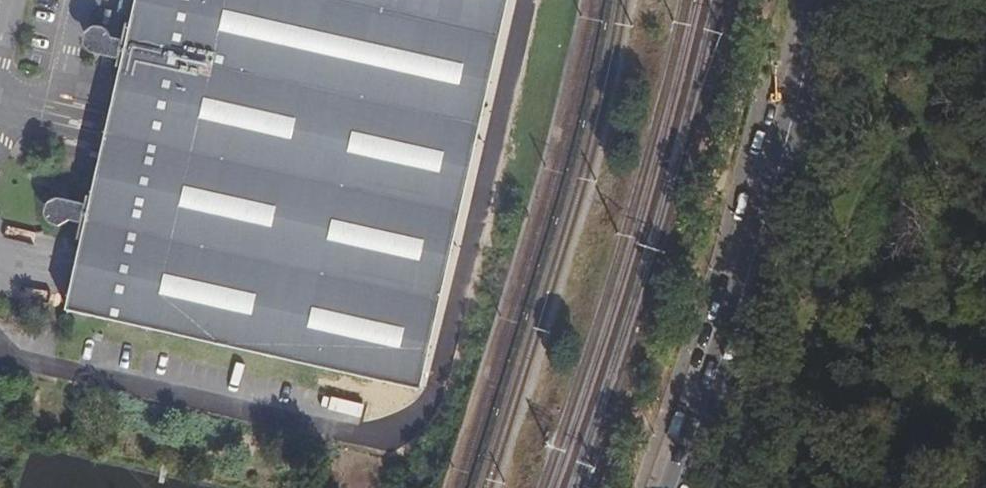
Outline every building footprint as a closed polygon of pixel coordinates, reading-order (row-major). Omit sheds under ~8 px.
[(65,305),(421,386),(506,0),(132,0),(128,17),(125,16),(122,28),(118,47),(116,59),(119,60),(90,192),(85,190),(83,200),(79,220),(76,233),(80,234),(65,305)] [(97,48),(102,44),(104,32),(98,24),(88,23),(82,31),(81,40),(89,46),(97,48)] [(62,213),(67,207),(67,198),(61,191),(53,191),(46,196),(45,205),(51,212),(62,213)]
